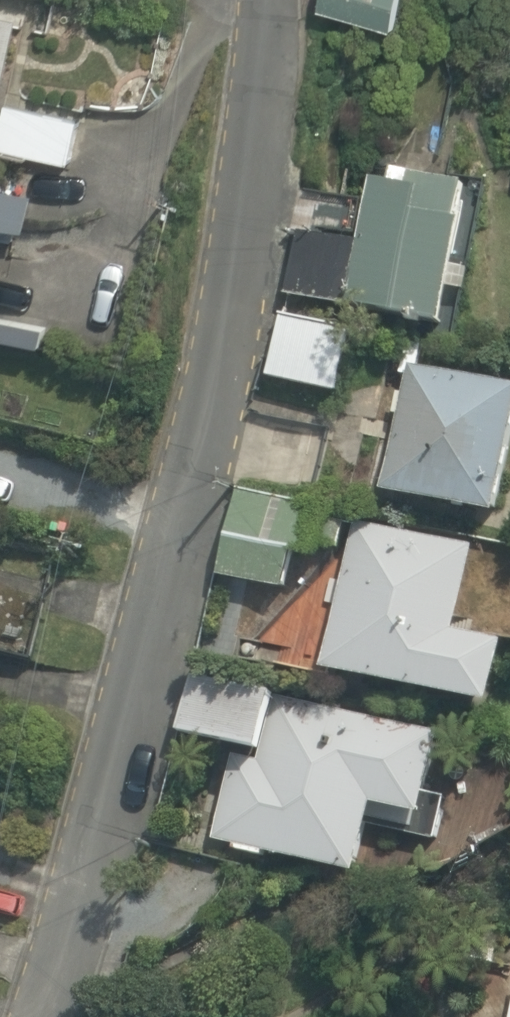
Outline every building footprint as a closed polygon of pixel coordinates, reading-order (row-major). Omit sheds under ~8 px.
[(10,97),(25,10),(0,6),(0,95),(10,97)] [(7,107),(0,145),(0,163),(68,177),(79,121),(7,107)] [(325,232),(314,303),(460,325),(480,192),(394,179),(384,241),(325,232)] [(26,186),(0,182),(0,345),(26,186)] [(362,320),(292,305),(275,382),(345,398),(362,320)] [(425,365),(393,498),(503,524),(509,494),(509,385),(425,365)] [(238,487),(221,584),(294,597),(301,557),(331,562),(341,505),(238,487)] [(350,596),(337,684),(497,709),(507,640),(476,635),(490,546),(372,527),(361,597),(350,596)] [(235,839),(374,868),(387,802),(443,814),(460,731),(212,680),(201,734),(255,745),(235,839)] [(493,975),(484,1016),(509,1016),(509,978),(493,975)]
